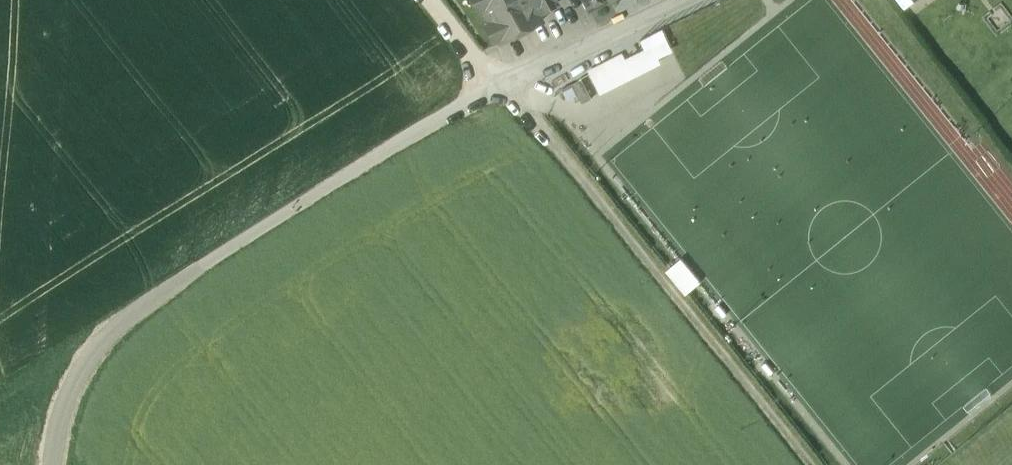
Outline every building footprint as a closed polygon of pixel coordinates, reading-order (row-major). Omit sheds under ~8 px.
[(500,41),(541,21),(535,9),(540,7),(542,10),(558,3),(556,0),(480,0),(500,41)] [(589,10),(608,0),(584,0),(589,10)] [(621,54),(595,68),(596,70),(589,73),(600,93),(660,63),(658,59),(671,52),(665,39),(624,60),(621,54)] [(591,101),(579,80),(571,84),(576,94),(582,106),(591,101)] [(571,84),(561,90),(567,100),(576,94),(571,84)] [(685,294),(701,281),(681,258),(665,271),(685,294)]
